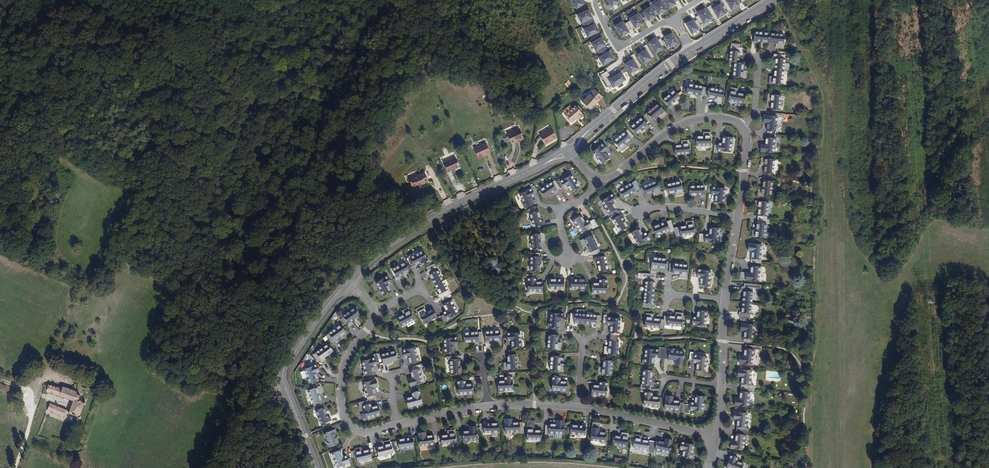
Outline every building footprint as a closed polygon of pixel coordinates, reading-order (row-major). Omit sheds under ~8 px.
[(582,0),(571,0),(576,9),(585,4),(582,0)] [(670,8),(676,5),(673,0),(665,0),(670,8)] [(728,11),(731,10),(726,0),(722,0),(728,11)] [(733,9),(740,5),(736,0),(727,0),(733,9)] [(661,2),(655,5),(660,14),(666,10),(661,2)] [(721,3),(714,7),(720,18),(727,14),(721,3)] [(657,17),(651,6),(643,11),(649,22),(657,17)] [(594,18),(590,9),(577,15),(581,24),(594,18)] [(705,9),(698,13),(705,24),(712,20),(705,9)] [(644,24),(638,14),(630,19),(636,29),(644,24)] [(692,17),(685,21),(693,34),(700,30),(692,17)] [(631,33),(623,21),(615,26),(622,38),(631,33)] [(600,32),(597,23),(584,29),(588,37),(600,32)] [(679,43),(673,33),(665,38),(671,48),(679,43)] [(757,42),(768,43),(769,34),(754,33),(753,44),(757,44),(757,42)] [(783,36),(769,34),(768,43),(775,44),(775,48),(782,49),(783,36)] [(607,46),(602,37),(591,43),(596,52),(607,46)] [(665,49),(657,38),(649,43),(656,54),(665,49)] [(727,62),(733,62),(736,63),(738,53),(740,53),(740,49),(737,48),(737,45),(730,44),(727,62)] [(652,59),(647,49),(638,54),(644,64),(652,59)] [(615,60),(610,51),(598,58),(604,66),(615,60)] [(774,69),(783,70),(785,56),(773,55),(773,59),(775,59),(774,69)] [(640,69),(634,59),(626,64),(632,74),(640,69)] [(741,71),(742,63),(736,63),(733,62),(732,78),(745,79),(746,71),(741,71)] [(781,86),(783,70),(774,69),(773,77),(769,77),(768,84),(781,86)] [(627,80),(622,72),(609,80),(614,88),(627,80)] [(704,87),(687,86),(686,95),(696,96),(696,98),(700,98),(701,96),(704,96),(704,87)] [(708,88),(707,96),(714,97),(714,102),(722,103),(724,90),(708,88)] [(742,104),(744,95),(737,94),(737,90),(730,88),(728,101),(742,104)] [(673,105),(672,103),(679,95),(673,89),(662,99),(670,108),(673,105)] [(605,98),(598,90),(584,101),(592,110),(598,105),(597,104),(599,102),(600,103),(605,98)] [(767,95),(767,102),(771,103),(770,110),(779,111),(780,96),(767,95)] [(644,114),(650,121),(658,115),(660,118),(666,114),(658,103),(644,114)] [(561,111),(563,114),(570,109),(568,106),(561,111)] [(577,120),(581,117),(574,106),(570,109),(563,114),(569,123),(573,120),(576,118),(577,120)] [(778,125),(776,125),(777,116),(764,115),(763,122),(768,122),(767,130),(777,131),(778,125)] [(648,125),(641,117),(630,126),(635,133),(644,126),(645,128),(648,125)] [(565,128),(577,120),(576,118),(573,120),(565,128)] [(511,142),(520,138),(517,128),(505,134),(508,144),(511,142)] [(633,136),(627,129),(613,140),(622,151),(627,146),(625,142),(633,136)] [(547,141),(551,139),(546,130),(535,137),(540,144),(546,140),(547,141)] [(710,132),(703,132),(703,136),(695,136),(695,138),(692,139),(692,146),(710,145),(710,132)] [(733,136),(723,135),(722,142),(718,142),(717,144),(714,144),(713,152),(716,152),(717,150),(730,151),(731,142),(732,142),(733,136)] [(760,151),(773,152),(774,143),(776,143),(776,137),(766,136),(765,144),(761,143),(760,151)] [(689,140),(681,141),(681,145),(674,146),(674,155),(690,153),(689,140)] [(600,163),(608,157),(604,151),(607,148),(602,142),(592,151),(598,158),(597,159),(600,163)] [(484,154),(488,152),(484,143),(472,148),(476,158),(484,154)] [(449,169),(458,166),(454,156),(441,160),(442,162),(444,168),(445,170),(449,169)] [(763,173),(772,174),(774,159),(761,157),(760,165),(764,165),(763,173)] [(427,183),(430,180),(425,172),(410,182),(416,190),(420,187),(421,188),(425,185),(424,184),(427,183)] [(559,182),(556,183),(559,189),(562,187),(562,188),(566,186),(570,192),(579,187),(576,182),(575,183),(570,175),(559,182)] [(771,181),(762,180),(762,188),(757,188),(756,194),(770,196),(771,181)] [(559,189),(556,183),(554,181),(551,183),(539,191),(544,198),(552,193),(553,194),(557,192),(556,191),(559,189)] [(636,193),(635,191),(638,190),(635,181),(631,184),(630,183),(617,191),(622,198),(631,193),(632,195),(636,193)] [(660,194),(655,182),(641,187),(645,196),(652,193),(653,197),(660,194)] [(684,194),(680,182),(665,185),(668,194),(675,192),(676,196),(684,194)] [(688,186),(689,196),(700,195),(700,197),(704,197),(703,185),(688,186)] [(725,198),(724,198),(725,189),(711,187),(711,185),(708,185),(708,192),(711,193),(710,195),(715,195),(714,203),(725,204),(725,198)] [(523,209),(533,205),(531,198),(535,196),(534,194),(537,193),(534,186),(531,188),(532,189),(519,195),(523,203),(521,204),(523,209)] [(612,194),(600,200),(605,208),(604,209),(606,214),(615,209),(612,202),(615,200),(612,194)] [(758,216),(758,219),(766,220),(767,202),(755,201),(754,209),(758,209),(757,216),(758,216)] [(543,221),(541,221),(538,211),(536,211),(535,208),(528,210),(533,228),(544,225),(543,221)] [(609,220),(611,219),(619,232),(626,227),(621,217),(623,217),(621,213),(619,214),(617,212),(608,217),(609,220)] [(575,226),(580,234),(591,227),(587,220),(583,223),(579,216),(570,221),(574,227),(575,226)] [(766,220),(758,219),(757,223),(756,231),(752,230),(751,238),(765,239),(766,226),(766,220)] [(672,229),(672,228),(670,220),(665,222),(665,220),(661,221),(661,223),(651,226),(654,235),(672,229)] [(672,228),(672,229),(674,236),(694,233),(691,220),(684,221),(685,226),(672,228)] [(709,227),(708,234),(697,233),(696,241),(716,242),(717,233),(718,233),(719,227),(709,227)] [(645,232),(641,235),(638,228),(628,234),(631,239),(632,238),(637,246),(649,239),(649,240),(652,239),(649,233),(646,234),(645,232)] [(529,250),(540,249),(539,241),(543,241),(542,233),(529,235),(531,244),(529,245),(529,250)] [(583,248),(586,246),(590,253),(591,252),(593,255),(600,254),(592,236),(580,241),(583,248)] [(748,251),(752,251),(751,258),(751,259),(751,262),(762,264),(763,254),(761,254),(762,245),(749,244),(748,251)] [(409,257),(414,266),(420,263),(422,266),(429,262),(422,251),(414,255),(413,254),(409,257)] [(530,272),(539,272),(540,261),(542,261),(542,257),(540,257),(540,254),(531,253),(530,272)] [(597,272),(606,271),(604,256),(593,258),(593,262),(595,261),(597,272)] [(498,263),(497,258),(489,260),(490,264),(485,268),(491,274),(495,271),(499,272),(502,265),(498,263)] [(664,268),(665,259),(651,258),(649,271),(656,272),(657,267),(664,268)] [(409,271),(404,264),(391,271),(396,280),(400,279),(399,277),(409,271)] [(668,264),(668,273),(679,274),(678,278),(686,278),(687,265),(668,264)] [(741,280),(758,282),(760,272),(761,272),(762,266),(752,265),(751,273),(741,272),(741,280)] [(429,275),(434,285),(442,280),(435,267),(425,272),(427,276),(429,275)] [(709,271),(690,269),(689,277),(699,278),(699,285),(709,286),(710,280),(708,280),(709,271)] [(542,293),(542,283),(535,282),(535,278),(533,278),(533,275),(525,275),(525,278),(527,278),(527,291),(536,291),(536,293),(542,293)] [(381,297),(390,293),(387,286),(391,284),(387,277),(375,284),(379,291),(378,292),(381,297)] [(559,277),(559,280),(548,280),(548,288),(563,289),(563,277),(559,277)] [(643,292),(652,292),(653,282),(655,282),(656,278),(645,277),(643,292)] [(584,289),(584,280),(574,280),(574,278),(570,278),(569,289),(584,289)] [(442,280),(434,285),(438,294),(437,294),(439,298),(440,297),(442,300),(450,296),(442,280)] [(596,293),(605,293),(605,280),(598,280),(597,284),(590,284),(590,294),(596,294),(596,293)] [(742,302),(751,303),(753,288),(760,288),(760,285),(744,283),(743,286),(742,286),(741,290),(743,290),(742,302)] [(651,304),(652,292),(643,292),(642,307),(653,308),(653,304),(651,304)] [(445,319),(456,313),(453,306),(454,305),(451,299),(442,304),(445,311),(442,313),(443,315),(439,316),(444,324),(447,323),(445,319)] [(751,303),(742,302),(741,312),(739,311),(739,315),(741,316),(740,319),(749,320),(751,303)] [(352,321),(360,316),(355,308),(343,316),(349,326),(353,324),(352,321)] [(407,308),(400,312),(402,316),(396,319),(400,327),(413,319),(407,308)] [(436,317),(432,309),(426,313),(424,309),(417,313),(423,324),(436,317)] [(697,309),(696,317),(692,316),(691,324),(704,325),(705,315),(707,316),(708,310),(697,309)] [(663,320),(663,324),(681,326),(682,313),(675,312),(674,316),(664,315),(663,320)] [(557,329),(558,322),(563,322),(563,315),(550,313),(549,323),(547,322),(547,328),(557,329)] [(584,325),(584,316),(570,314),(569,325),(572,326),(573,323),(584,325)] [(663,324),(663,320),(652,318),(653,315),(645,314),(644,327),(662,328),(663,324)] [(619,335),(620,329),(619,329),(619,320),(606,319),(606,315),(603,315),(602,323),(605,324),(605,326),(609,327),(609,334),(619,335)] [(600,317),(584,316),(584,325),(595,326),(594,328),(598,329),(600,317)] [(754,333),(753,333),(754,324),(740,323),(740,330),(744,331),(743,342),(753,343),(754,333)] [(346,333),(341,325),(326,335),(331,343),(334,341),(335,343),(338,341),(337,339),(346,333)] [(489,344),(489,342),(500,341),(499,332),(484,333),(485,344),(489,344)] [(463,334),(463,343),(474,342),(474,345),(478,345),(478,342),(481,342),(481,333),(463,334)] [(506,342),(510,342),(510,349),(521,348),(521,342),(519,342),(519,334),(506,334),(506,342)] [(559,352),(560,344),(556,343),(556,336),(547,335),(546,351),(559,352)] [(452,346),(456,346),(456,338),(443,339),(444,348),(442,348),(442,354),(453,354),(452,346)] [(603,355),(616,356),(617,341),(608,341),(607,348),(604,348),(603,355)] [(325,360),(324,357),(332,351),(328,344),(315,353),(322,362),(325,360)] [(739,355),(738,363),(751,364),(752,355),(754,356),(755,349),(761,350),(761,346),(745,345),(743,356),(739,355)] [(420,362),(418,356),(416,356),(414,348),(402,351),(401,346),(397,347),(399,356),(403,355),(403,358),(407,357),(409,364),(420,362)] [(663,359),(664,351),(644,349),(643,359),(642,359),(641,364),(652,365),(652,358),(663,359)] [(664,351),(663,359),(663,360),(675,361),(674,365),(681,366),(683,353),(674,352),(674,350),(665,349),(664,351)] [(387,365),(386,362),(397,360),(394,351),(380,355),(383,366),(387,365)] [(705,366),(706,357),(693,356),(693,353),(690,352),(689,360),(692,360),(692,363),(696,363),(695,371),(706,372),(707,366),(705,366)] [(373,374),(371,367),(375,366),(375,365),(379,364),(376,355),(373,355),(374,358),(361,362),(363,370),(362,371),(363,377),(373,374)] [(516,355),(507,356),(508,363),(504,364),(504,371),(517,370),(516,355)] [(559,358),(550,357),(548,371),(562,373),(562,366),(558,365),(559,358)] [(458,360),(450,361),(451,376),(464,375),(463,367),(459,368),(458,360)] [(597,376),(610,377),(611,362),(603,361),(602,369),(598,368),(597,376)] [(308,384),(318,380),(315,373),(319,372),(316,365),(304,370),(307,378),(305,379),(308,384)] [(408,380),(409,387),(422,383),(420,374),(421,374),(419,365),(411,367),(412,371),(410,371),(412,379),(408,380)] [(741,387),(748,388),(751,388),(752,379),(750,379),(751,370),(738,368),(737,376),(741,376),(741,387)] [(640,388),(649,389),(650,386),(652,386),(652,382),(650,382),(651,371),(643,370),(641,385),(640,385),(640,388)] [(504,378),(504,383),(497,383),(498,393),(504,393),(504,391),(512,390),(512,377),(514,377),(513,373),(506,374),(506,378),(504,378)] [(565,393),(566,383),(559,382),(559,377),(552,377),(551,390),(560,391),(560,393),(565,393)] [(366,398),(366,401),(367,401),(376,399),(373,388),(377,387),(375,380),(362,384),(364,392),(363,393),(364,399),(366,398)] [(472,385),(465,385),(464,381),(457,382),(458,395),(467,395),(467,396),(473,396),(472,385)] [(599,382),(598,387),(591,386),(590,396),(596,397),(596,395),(605,396),(606,383),(599,382)] [(75,403),(80,392),(47,383),(44,395),(53,398),(75,403)] [(323,394),(320,387),(308,392),(315,408),(323,405),(321,402),(322,402),(319,395),(323,394)] [(748,391),(748,388),(741,387),(740,391),(739,398),(735,398),(734,405),(747,407),(748,398),(750,398),(750,392),(748,391)] [(648,392),(649,389),(640,388),(640,391),(644,392),(643,405),(652,406),(652,408),(658,409),(658,398),(651,397),(652,393),(648,392)] [(413,408),(413,406),(421,404),(418,392),(411,393),(412,397),(405,399),(408,410),(413,408)] [(683,403),(680,403),(680,401),(672,400),(673,396),(666,395),(664,408),(672,409),(672,411),(682,413),(683,403)] [(689,411),(702,413),(704,403),(706,404),(707,398),(696,396),(695,404),(690,403),(690,406),(686,405),(684,414),(689,415),(689,411)] [(51,405),(46,416),(67,423),(69,419),(80,422),(89,402),(77,399),(71,411),(51,405)] [(367,401),(366,401),(361,403),(365,418),(374,416),(374,418),(380,416),(378,407),(370,409),(369,404),(368,404),(367,401)] [(328,418),(324,408),(316,411),(322,425),(332,421),(330,417),(328,418)] [(737,425),(736,430),(747,431),(747,422),(746,422),(747,413),(734,412),(733,419),(737,419),(737,425)] [(504,419),(505,433),(514,432),(514,434),(523,434),(522,423),(512,423),(511,419),(504,419)] [(545,435),(554,435),(554,433),(563,434),(564,420),(556,420),(556,424),(549,424),(549,425),(545,425),(545,435)] [(484,432),(484,435),(499,434),(498,423),(487,424),(487,421),(483,422),(483,424),(479,425),(479,432),(484,432)] [(542,440),(542,431),(534,431),(534,421),(527,421),(527,439),(542,440)] [(571,425),(570,434),(585,435),(586,424),(581,424),(581,426),(571,425)] [(462,443),(468,442),(468,441),(476,440),(475,427),(468,428),(469,432),(461,433),(462,443)] [(600,443),(606,444),(607,433),(600,432),(600,428),(592,427),(591,441),(600,442),(600,443)] [(330,448),(339,445),(335,435),(337,434),(335,430),(325,434),(330,448)] [(454,430),(447,431),(448,436),(440,436),(441,445),(456,444),(454,430)] [(746,440),(747,431),(736,430),(735,441),(731,441),(730,448),(743,450),(744,440),(746,440)] [(418,434),(419,447),(428,446),(428,447),(434,446),(433,436),(425,437),(425,433),(418,434)] [(629,434),(622,433),(621,437),(614,436),(612,445),(627,447),(629,434)] [(408,438),(397,440),(399,449),(413,446),(412,435),(408,436),(408,438)] [(651,451),(653,442),(641,440),(642,436),(635,435),(633,448),(642,449),(651,451)] [(653,442),(651,451),(657,452),(660,453),(660,451),(669,453),(672,440),(665,439),(664,443),(657,441),(656,443),(653,442)] [(377,449),(379,457),(393,454),(390,441),(383,442),(384,447),(377,449)] [(692,454),(694,445),(681,442),(679,449),(683,450),(681,457),(692,460),(694,454),(692,454)] [(372,459),(370,450),(363,452),(361,448),(354,449),(358,462),(372,459)] [(350,462),(347,456),(343,457),(341,451),(331,454),(333,460),(334,459),(337,467),(350,462)] [(731,455),(727,467),(729,467),(743,467),(744,464),(737,462),(739,457),(731,455)]
